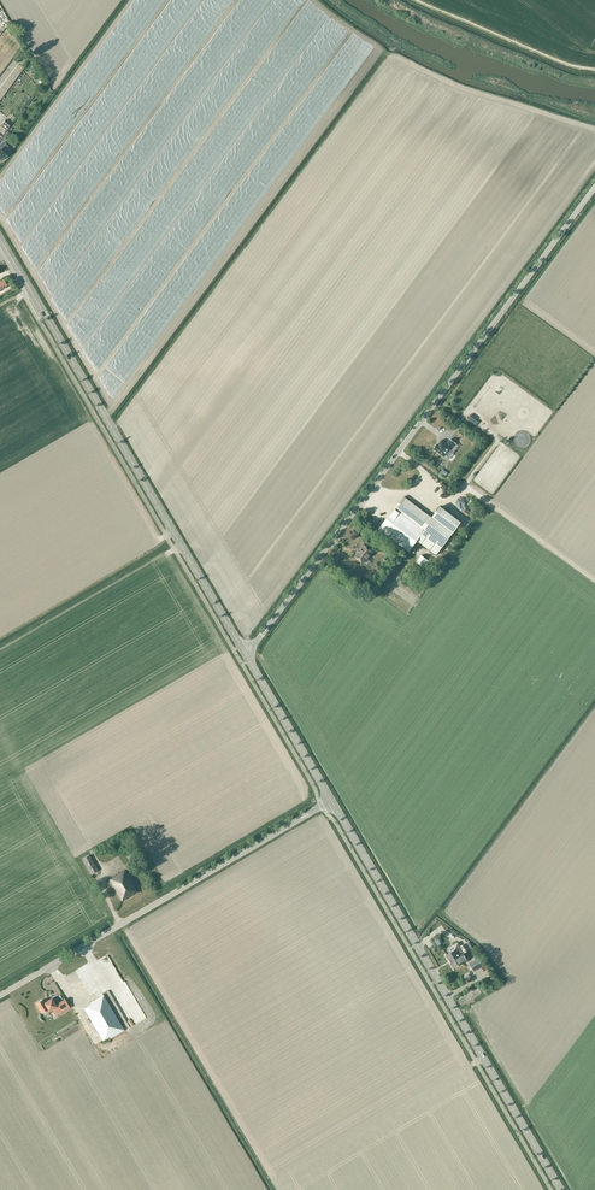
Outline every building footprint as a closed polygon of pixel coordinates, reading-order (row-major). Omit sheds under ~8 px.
[(8,130),(7,129),(11,125),(6,120),(1,127),(7,131),(8,130)] [(471,414),(468,419),(476,425),(478,422),(475,420),(477,418),(471,414)] [(437,445),(434,450),(444,457),(449,450),(451,451),(454,453),(459,446),(456,444),(450,440),(447,443),(442,440),(438,446),(437,445)] [(379,529),(408,551),(417,539),(435,554),(460,521),(441,507),(432,518),(403,496),(379,529)] [(365,564),(373,552),(363,544),(357,553),(358,554),(356,557),(365,564)] [(384,549),(388,553),(392,548),(387,545),(384,549)] [(421,555),(416,562),(424,568),(429,561),(421,555)] [(91,875),(99,871),(89,855),(82,859),(91,875)] [(113,877),(109,880),(122,901),(138,892),(125,869),(113,876),(113,877)] [(447,954),(451,961),(464,953),(472,949),(468,943),(466,944),(465,944),(461,946),(458,942),(449,947),(451,952),(447,954)] [(451,961),(455,968),(467,960),(463,954),(451,961)] [(483,965),(479,958),(477,954),(473,956),(476,960),(470,964),(474,971),(483,965)] [(84,1008),(103,1041),(109,1037),(110,1038),(125,1030),(104,994),(89,1003),(90,1004),(85,1007),(84,1008)] [(42,1013),(48,1010),(49,1011),(55,1007),(59,1014),(64,1011),(60,1005),(57,1006),(52,998),(45,1002),(44,1003),(42,1000),(36,1003),(42,1013)]
